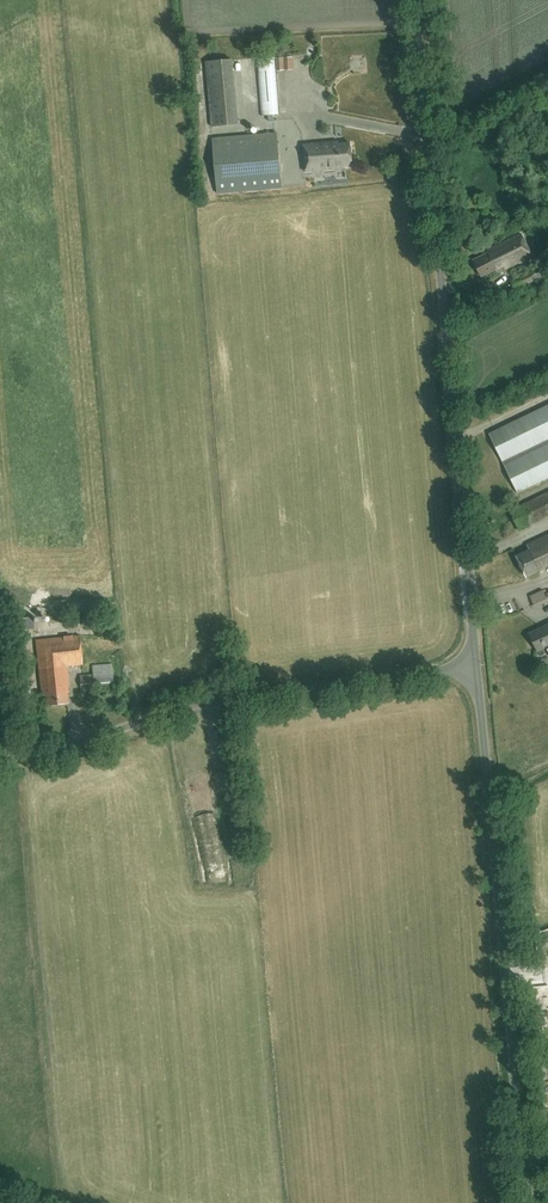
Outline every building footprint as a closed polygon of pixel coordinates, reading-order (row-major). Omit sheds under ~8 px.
[(276,71),(285,71),(284,57),(276,58),(276,71)] [(205,61),(211,127),(239,125),(233,58),(205,61)] [(218,194),(282,188),(277,132),(213,138),(218,194)] [(303,145),(306,171),(346,168),(346,165),(352,165),(350,143),(333,145),(333,142),(303,145)] [(506,269),(532,255),(521,234),(487,251),(488,253),(473,260),(481,277),(504,265),(506,269)] [(488,433),(517,493),(547,478),(547,404),(488,433)] [(510,510),(520,531),(547,517),(547,492),(510,510)] [(527,545),(529,550),(516,556),(527,577),(547,567),(547,535),(527,545)] [(535,608),(547,602),(547,600),(544,590),(530,596),(535,608)] [(61,615),(80,614),(79,604),(60,606),(61,615)] [(15,706),(29,705),(23,629),(34,628),(33,617),(7,619),(15,706)] [(530,633),(538,651),(547,646),(547,649),(547,625),(530,633)] [(67,666),(82,665),(79,635),(35,639),(41,695),(44,695),(45,705),(68,703),(67,693),(69,692),(68,687),(69,687),(67,666)] [(92,674),(79,675),(80,689),(114,686),(112,664),(92,665),(92,674)]
